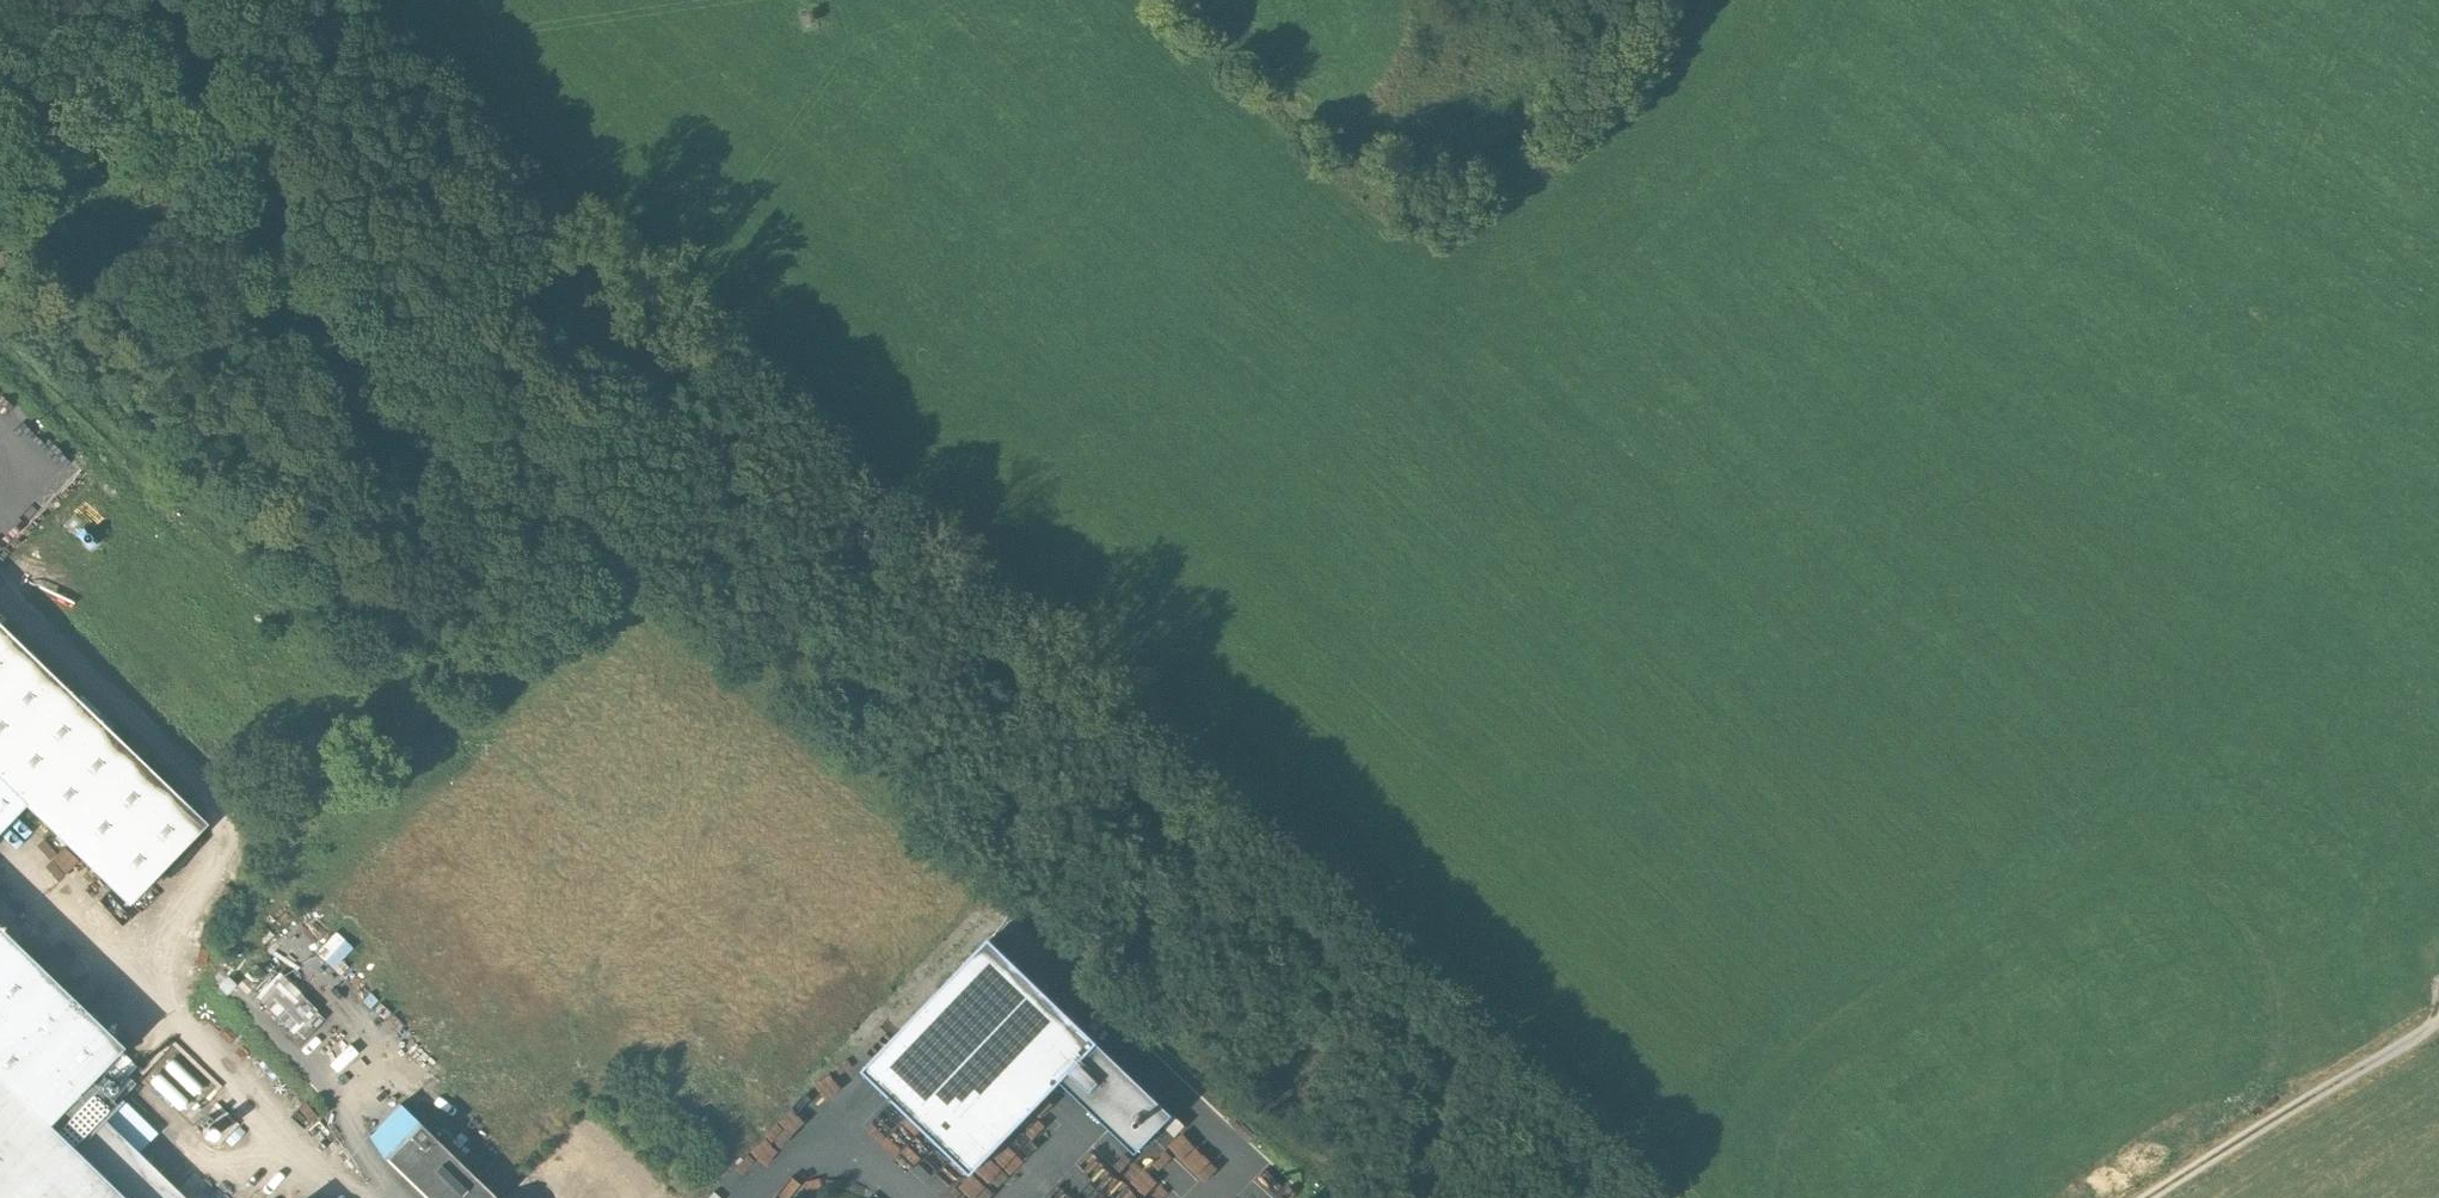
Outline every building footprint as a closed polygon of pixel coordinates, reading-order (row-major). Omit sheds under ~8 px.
[(28,808),(128,903),(208,819),(0,620),(0,837),(28,808)] [(88,1094),(133,1048),(11,932),(25,918),(0,894),(0,1197),(197,1197),(88,1094)] [(987,920),(843,1073),(874,1101),(952,1174),(1096,1021),(987,920)] [(338,966),(360,944),(342,926),(320,948),(338,966)] [(242,995),(250,984),(227,966),(219,976),(242,995)] [(263,988),(310,1037),(331,1016),(284,968),(263,988)] [(354,1083),(376,1062),(339,1024),(317,1045),(354,1083)] [(165,1067),(156,1077),(191,1109),(216,1081),(175,1044),(158,1061),(165,1067)] [(373,1139),(422,1194),(427,1197),(491,1197),(501,1188),(405,1106),(373,1139)] [(501,1188),(491,1197),(511,1197),(501,1188)]
